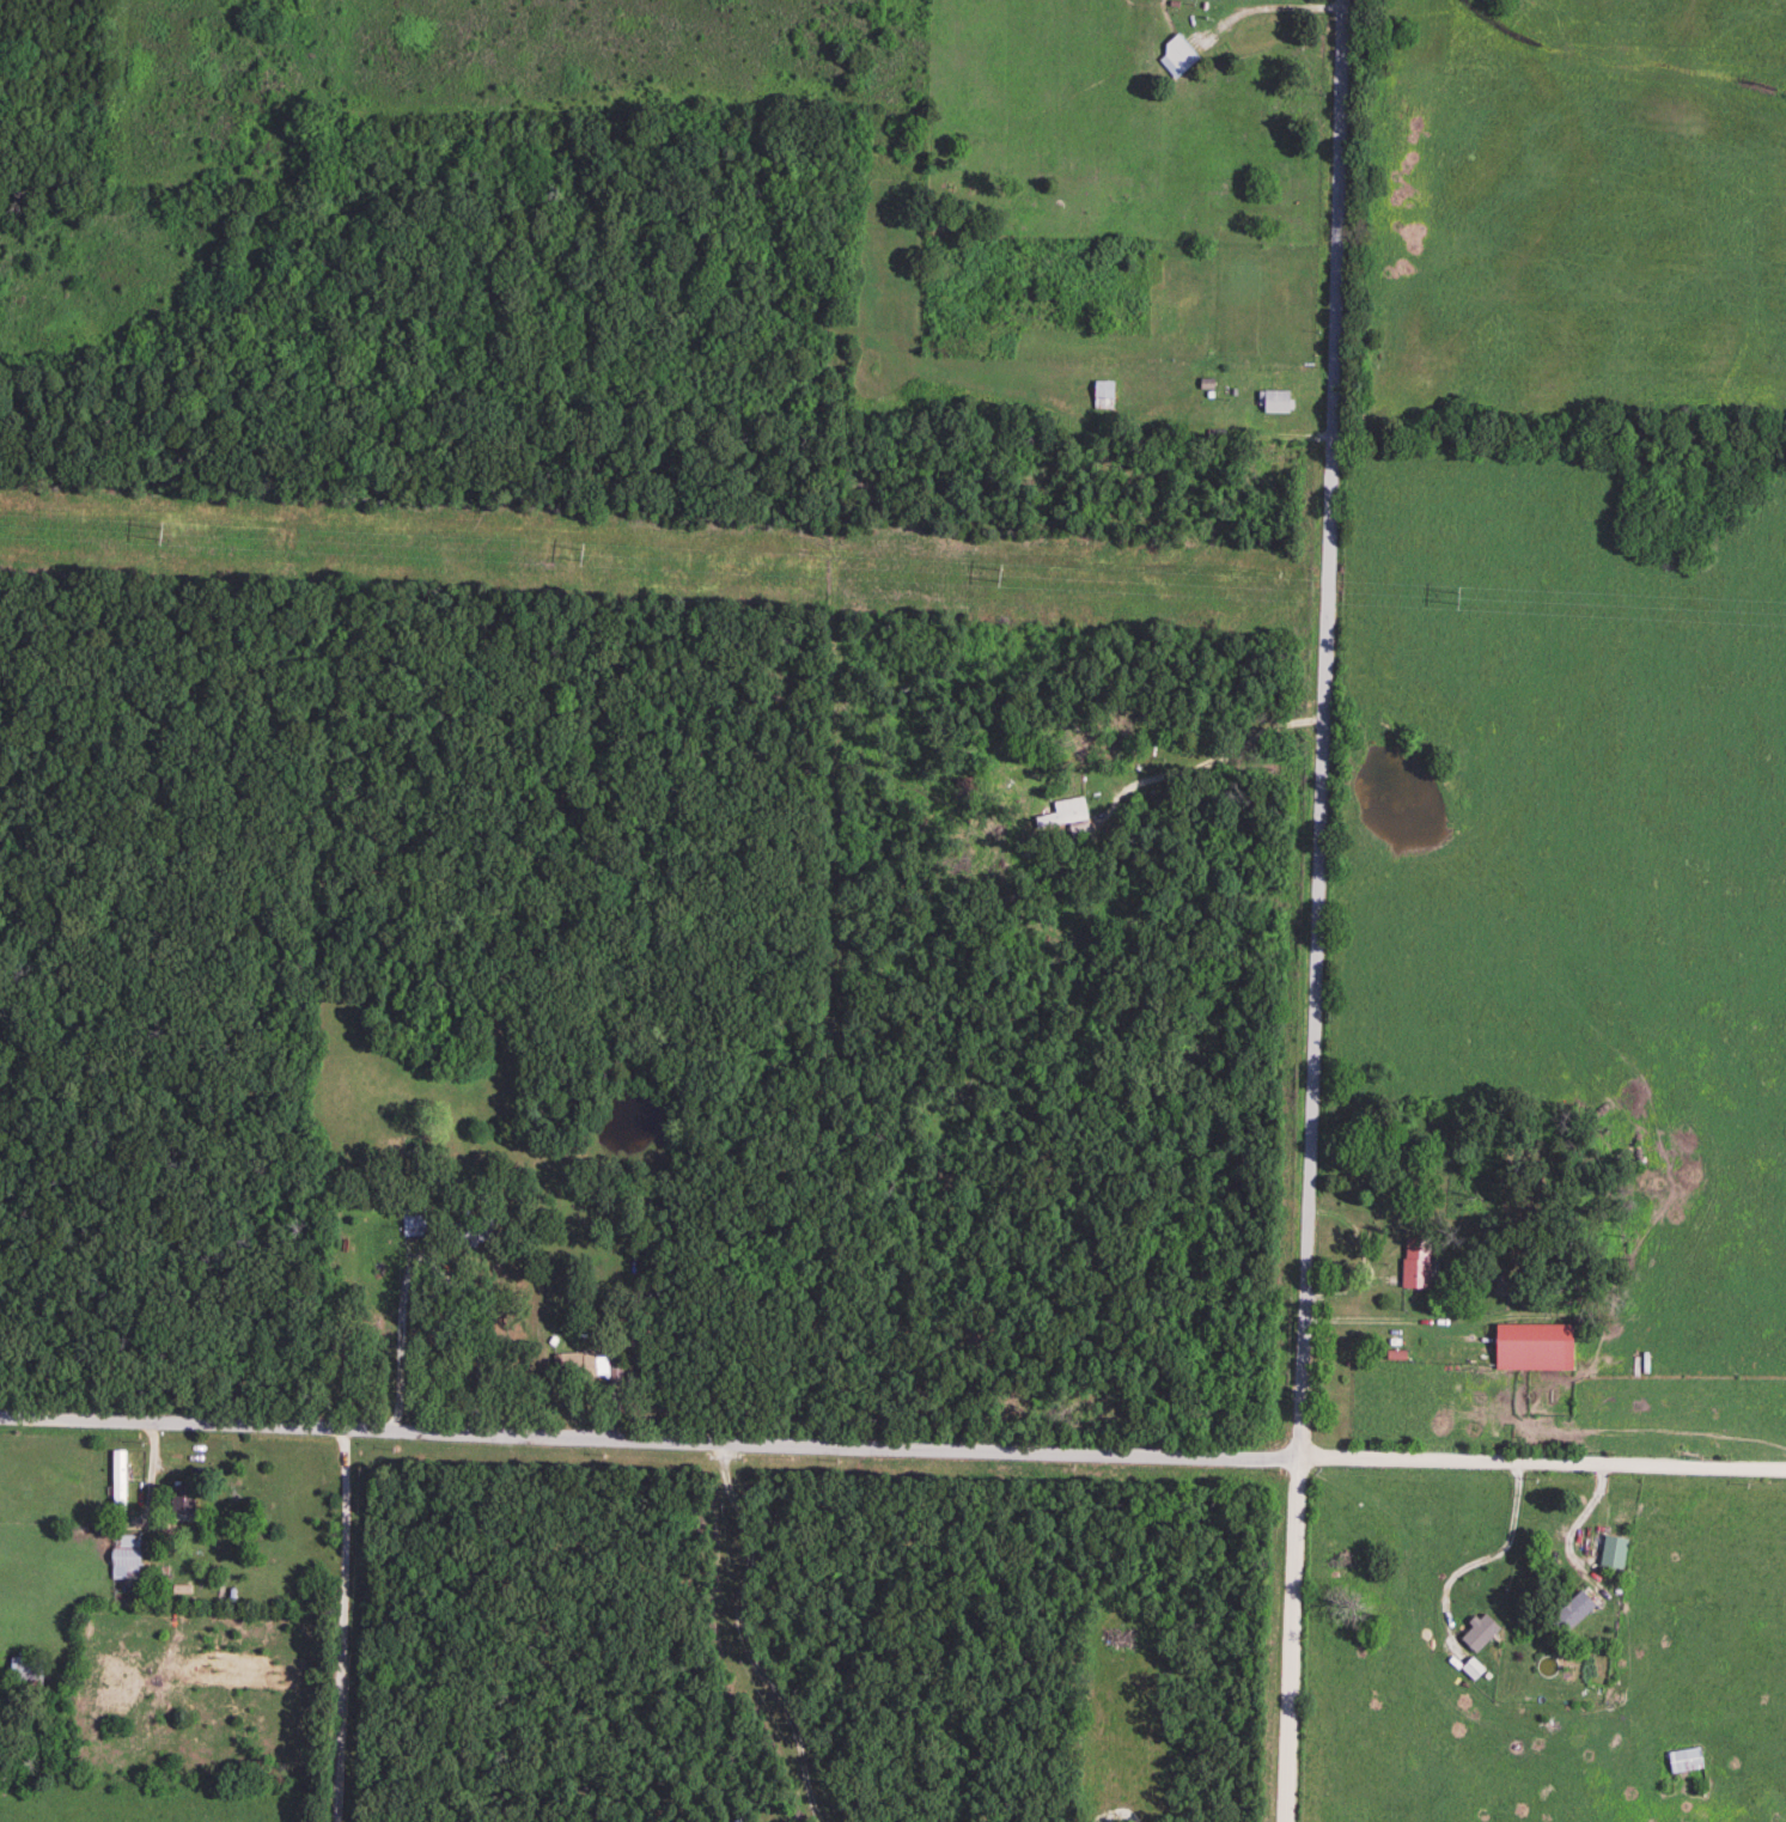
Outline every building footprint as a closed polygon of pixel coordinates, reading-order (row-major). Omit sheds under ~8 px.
[(1162,42),(1168,49),(1159,55),(1174,74),(1199,55),(1178,29),(1162,42)] [(1292,387),(1261,386),(1261,408),(1291,408),(1292,387)] [(1054,797),(1056,809),(1045,811),(1046,821),(1087,815),(1085,793),(1054,797)] [(403,1233),(426,1232),(425,1204),(402,1204),(403,1233)] [(1403,1284),(1429,1285),(1431,1235),(1404,1235),(1403,1284)] [(1573,1366),(1574,1321),(1496,1320),(1496,1365),(1573,1366)] [(620,1364),(609,1365),(608,1351),(574,1352),(574,1365),(596,1365),(596,1371),(609,1371),(610,1380),(620,1380),(620,1364)] [(113,1507),(127,1506),(126,1447),(112,1447),(113,1507)] [(194,1483),(173,1483),(172,1509),(193,1509),(194,1483)] [(140,1532),(122,1532),(122,1545),(113,1545),(113,1564),(123,1564),(123,1569),(140,1569),(140,1532)] [(1628,1534),(1604,1532),(1601,1563),(1625,1566),(1628,1534)] [(1567,1629),(1597,1602),(1582,1587),(1553,1613),(1567,1629)] [(1500,1625),(1484,1609),(1459,1635),(1476,1650),(1500,1625)] [(1474,1677),(1485,1667),(1473,1654),(1462,1665),(1474,1677)]
